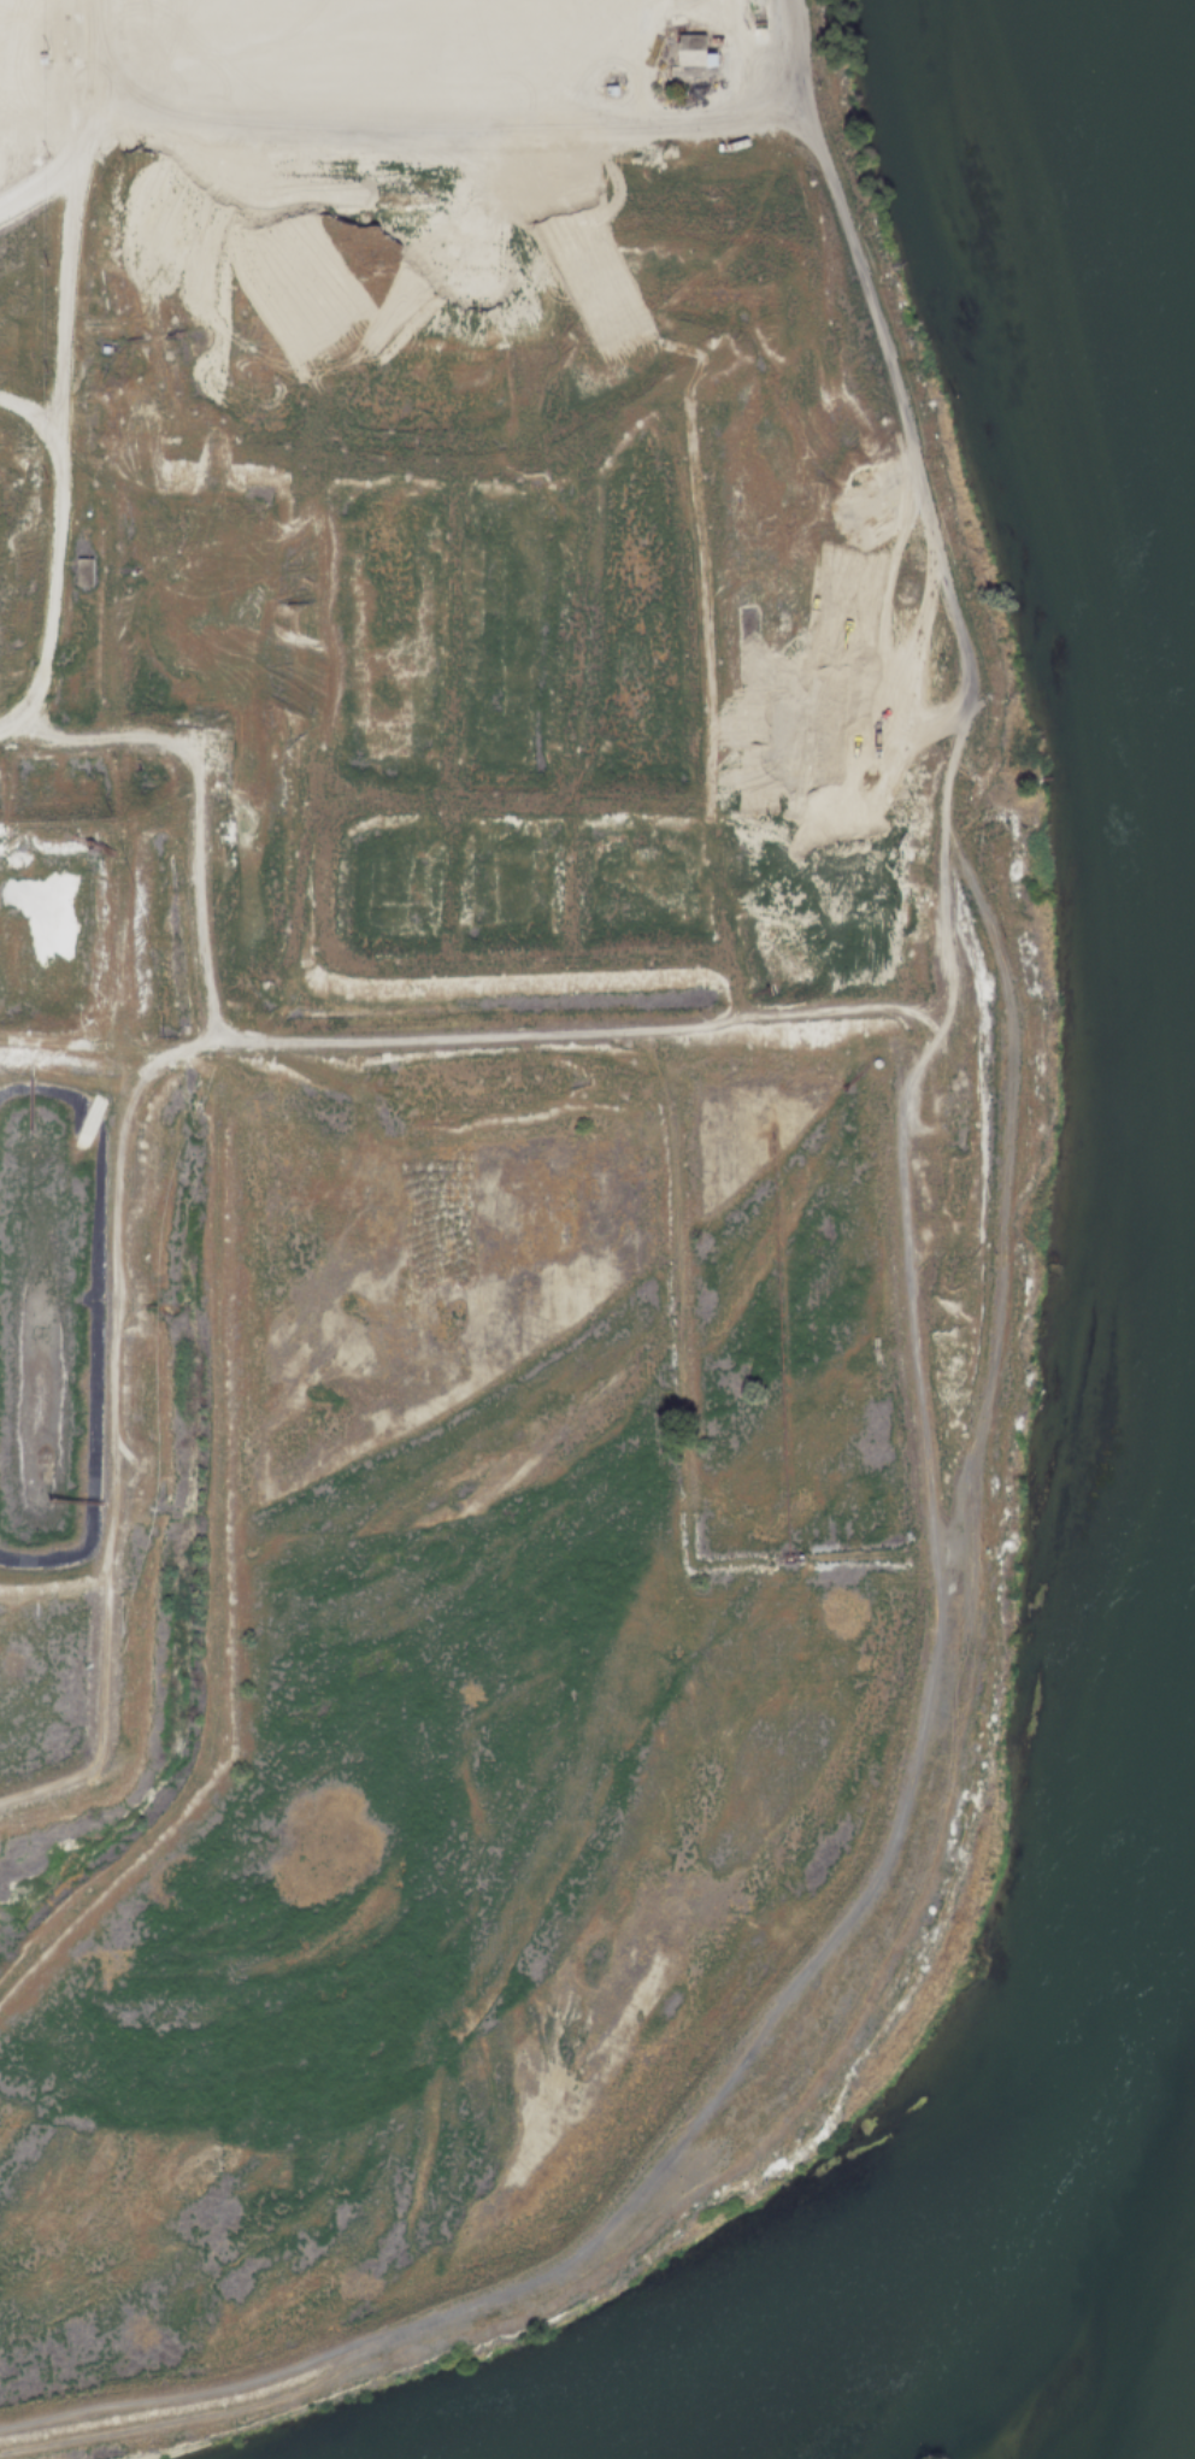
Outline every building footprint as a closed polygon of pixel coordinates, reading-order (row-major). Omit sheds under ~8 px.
[(661,23),(661,13),(676,14),(676,24),(661,23)] [(748,29),(761,29),(761,46),(748,46),(748,29)] [(700,54),(713,55),(713,66),(699,66),(671,65),(672,34),(700,35),(700,54)] [(599,96),(600,86),(613,86),(613,98),(599,96)] [(75,557),(89,557),(89,587),(75,587),(75,557)]
